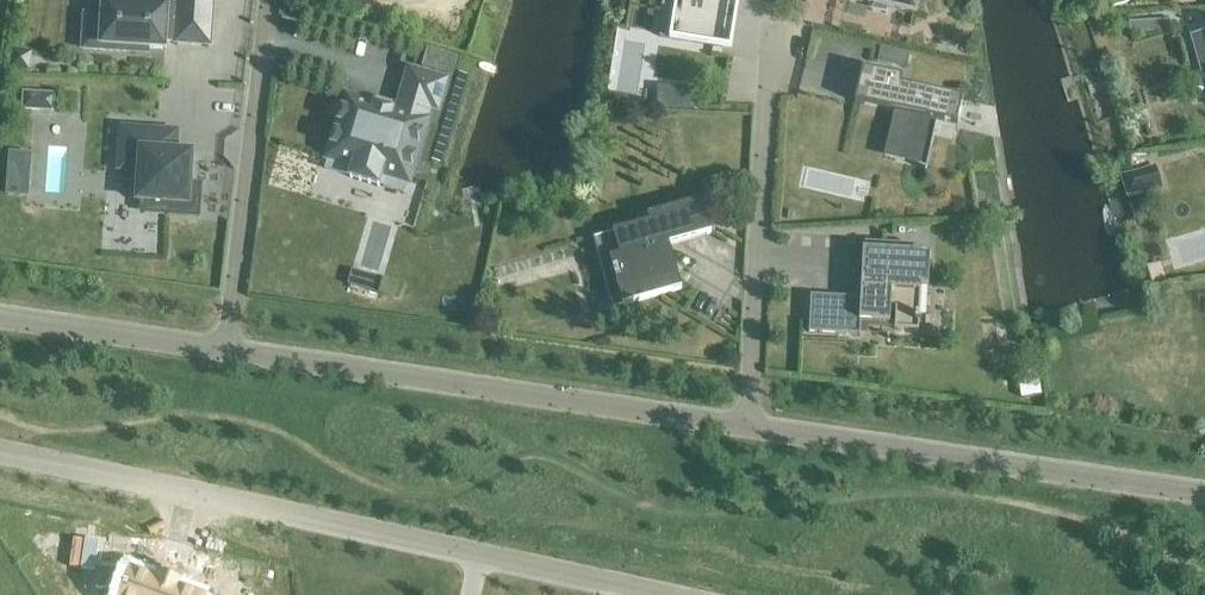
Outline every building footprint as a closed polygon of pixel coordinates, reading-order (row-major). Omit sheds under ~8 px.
[(83,50),(129,53),(129,48),(165,50),(166,41),(175,42),(175,44),(210,46),(213,0),(148,0),(148,6),(104,3),(103,17),(85,16),(83,50)] [(681,15),(676,15),(672,40),(723,48),(731,0),(684,0),(681,15)] [(916,16),(920,0),(851,0),(916,16)] [(1112,9),(1136,1),(1136,0),(1109,0),(1112,9)] [(1169,20),(1130,22),(1130,34),(1169,32),(1169,20)] [(446,74),(452,57),(428,50),(423,67),(446,74)] [(863,69),(855,103),(891,112),(894,113),(907,116),(899,148),(929,155),(931,147),(932,147),(937,123),(957,127),(964,100),(896,84),(897,77),(863,69)] [(398,113),(346,98),(328,159),(354,166),(350,178),(379,187),(383,175),(408,182),(426,122),(425,121),(429,107),(436,109),(444,82),(410,72),(398,113)] [(61,108),(62,92),(32,91),(31,107),(61,108)] [(694,96),(683,96),(679,99),(678,110),(693,111),(694,96)] [(37,196),(46,196),(48,165),(75,167),(79,112),(42,110),(37,196)] [(171,133),(122,129),(119,170),(140,171),(138,202),(168,204),(167,215),(199,217),(202,185),(190,185),(192,155),(170,153),(171,133)] [(36,195),(39,150),(16,149),(14,194),(36,195)] [(1121,177),(1128,198),(1162,188),(1156,167),(1121,177)] [(675,264),(669,260),(672,255),(670,246),(712,234),(703,201),(638,219),(640,226),(613,233),(618,251),(609,254),(613,271),(615,281),(616,281),(623,306),(682,290),(679,281),(669,275),(675,264)] [(809,333),(861,336),(861,322),(895,324),(895,330),(919,332),(919,323),(920,323),(920,316),(921,287),(929,288),(931,254),(914,254),(914,246),(866,243),(865,251),(864,251),(862,280),(870,281),(869,290),(866,290),(866,300),(811,297),(809,333)] [(356,285),(385,290),(388,272),(358,268),(356,285)] [(122,594),(199,594),(176,587),(178,583),(175,582),(173,586),(161,582),(163,578),(160,577),(159,580),(131,570),(122,594)]
